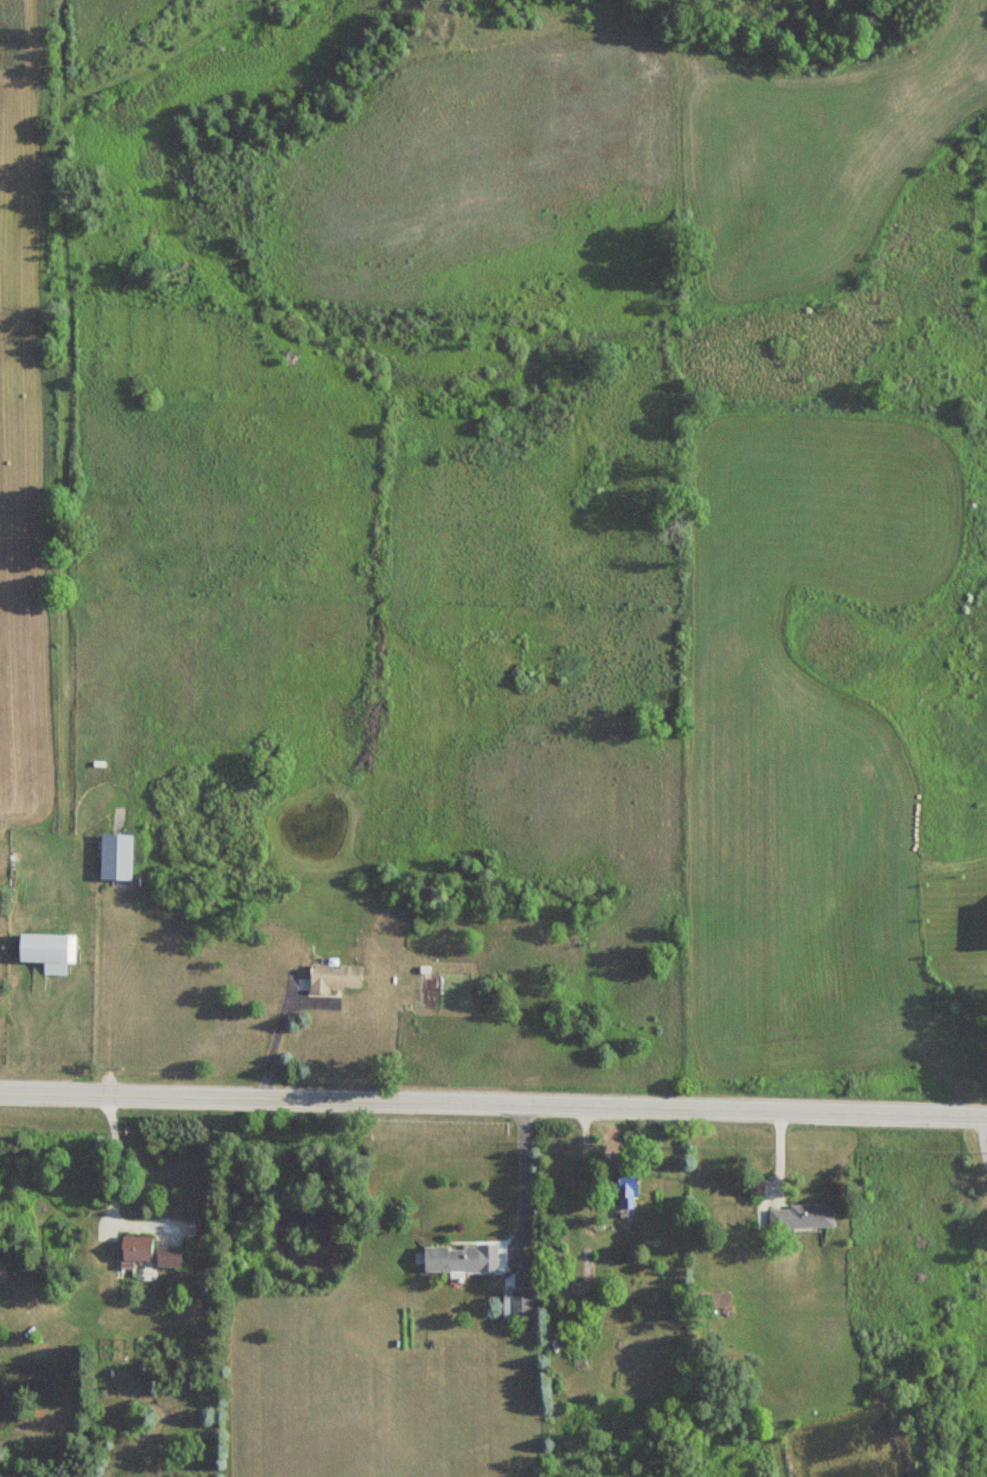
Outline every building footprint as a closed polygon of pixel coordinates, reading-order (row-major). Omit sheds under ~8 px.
[(130,878),(130,834),(99,834),(99,878),(130,878)] [(73,962),(74,934),(18,933),(17,962),(42,962),(42,975),(66,975),(66,962),(73,962)] [(359,966),(309,965),(308,991),(359,992),(359,966)] [(616,1208),(635,1208),(635,1180),(616,1180),(616,1208)] [(769,1206),(769,1229),(832,1228),(832,1205),(769,1206)] [(119,1238),(119,1261),(150,1261),(150,1238),(119,1238)] [(179,1267),(179,1240),(154,1240),(154,1267),(179,1267)] [(423,1247),(423,1272),(478,1272),(478,1246),(423,1247)] [(511,1319),(529,1319),(529,1289),(511,1289),(511,1319)] [(730,1307),(730,1293),(707,1293),(707,1308),(730,1307)]
